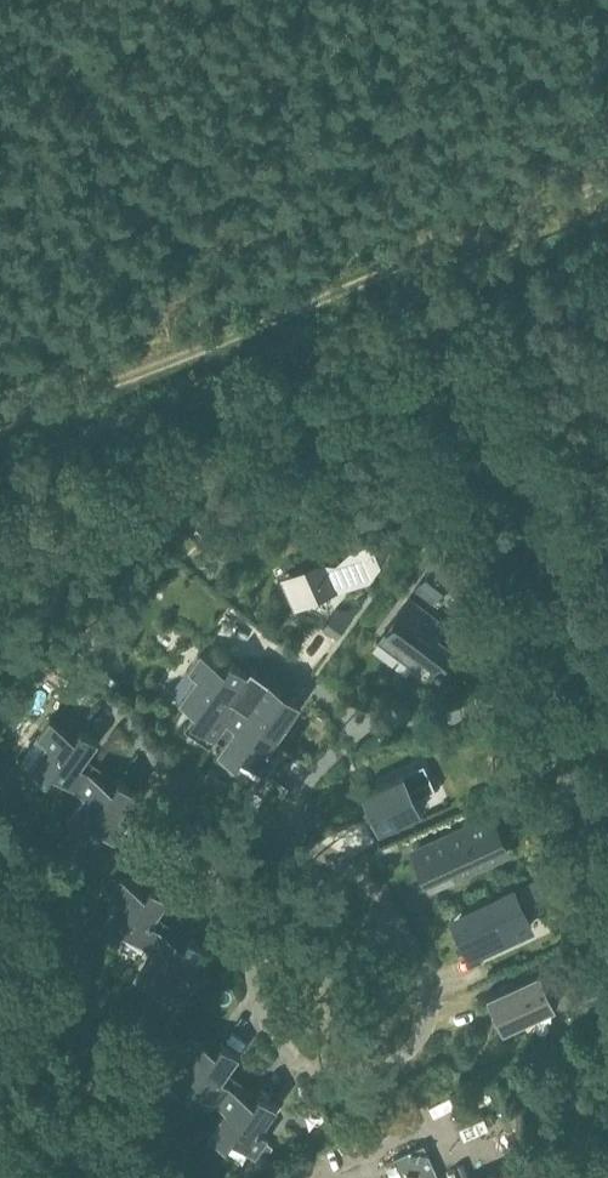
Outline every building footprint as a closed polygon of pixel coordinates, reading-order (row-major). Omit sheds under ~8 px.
[(363,577),(370,575),(390,543),(415,529),(410,518),(350,545),(335,561),(315,561),(290,573),(304,602),(362,575),(363,577)] [(420,583),(438,596),(450,580),(432,566),(420,583)] [(337,637),(366,596),(365,593),(350,607),(336,608),(322,627),(337,637)] [(411,595),(385,630),(438,670),(457,646),(440,633),(448,623),(411,595)] [(176,684),(171,692),(196,710),(184,726),(210,745),(216,736),(223,741),(217,749),(235,762),(240,754),(265,771),(278,753),(269,747),(293,714),(290,711),(298,700),(251,666),(247,671),(231,659),(225,667),(201,650),(176,684)] [(36,738),(20,761),(29,767),(46,779),(52,771),(75,787),(87,770),(79,764),(96,741),(79,728),(72,737),(49,720),(36,738)] [(372,799),(366,802),(379,829),(421,810),(412,789),(425,783),(417,766),(368,788),(372,799)] [(84,793),(67,817),(84,830),(91,821),(115,838),(127,820),(118,814),(135,790),(117,777),(110,786),(87,770),(75,787),(84,793)] [(287,787),(272,777),(266,785),(282,796),(287,787)] [(484,819),(419,849),(420,851),(431,875),(450,866),(454,874),(455,875),(501,855),(485,821),(484,819)] [(147,943),(160,926),(152,920),(169,897),(151,884),(145,892),(122,875),(109,893),(118,899),(101,922),(120,936),(126,928),(147,943)] [(451,919),(457,932),(468,954),(534,923),(525,904),(547,894),(540,878),(464,913),(451,919)] [(147,943),(156,950),(140,972),(155,983),(161,975),(186,993),(198,977),(191,972),(209,948),(190,934),(183,943),(160,926),(147,943)] [(539,969),(486,993),(503,1029),(556,1004),(539,969)] [(188,1055),(171,1078),(189,1091),(195,1083),(218,1100),(231,1083),(224,1078),(241,1054),(222,1040),(216,1049),(194,1032),(181,1050),(188,1055)] [(98,1091),(90,1080),(74,1091),(83,1103),(98,1091)] [(226,1106),(209,1130),(228,1143),(233,1135),(255,1151),(242,1169),(248,1173),(275,1162),(265,1155),(272,1146),(265,1140),(269,1134),(261,1128),(278,1105),(260,1091),(254,1100),(231,1083),(218,1100),(226,1106)] [(423,1145),(395,1158),(404,1177),(437,1177),(423,1145)] [(122,1161),(115,1147),(102,1152),(109,1167),(122,1161)]
